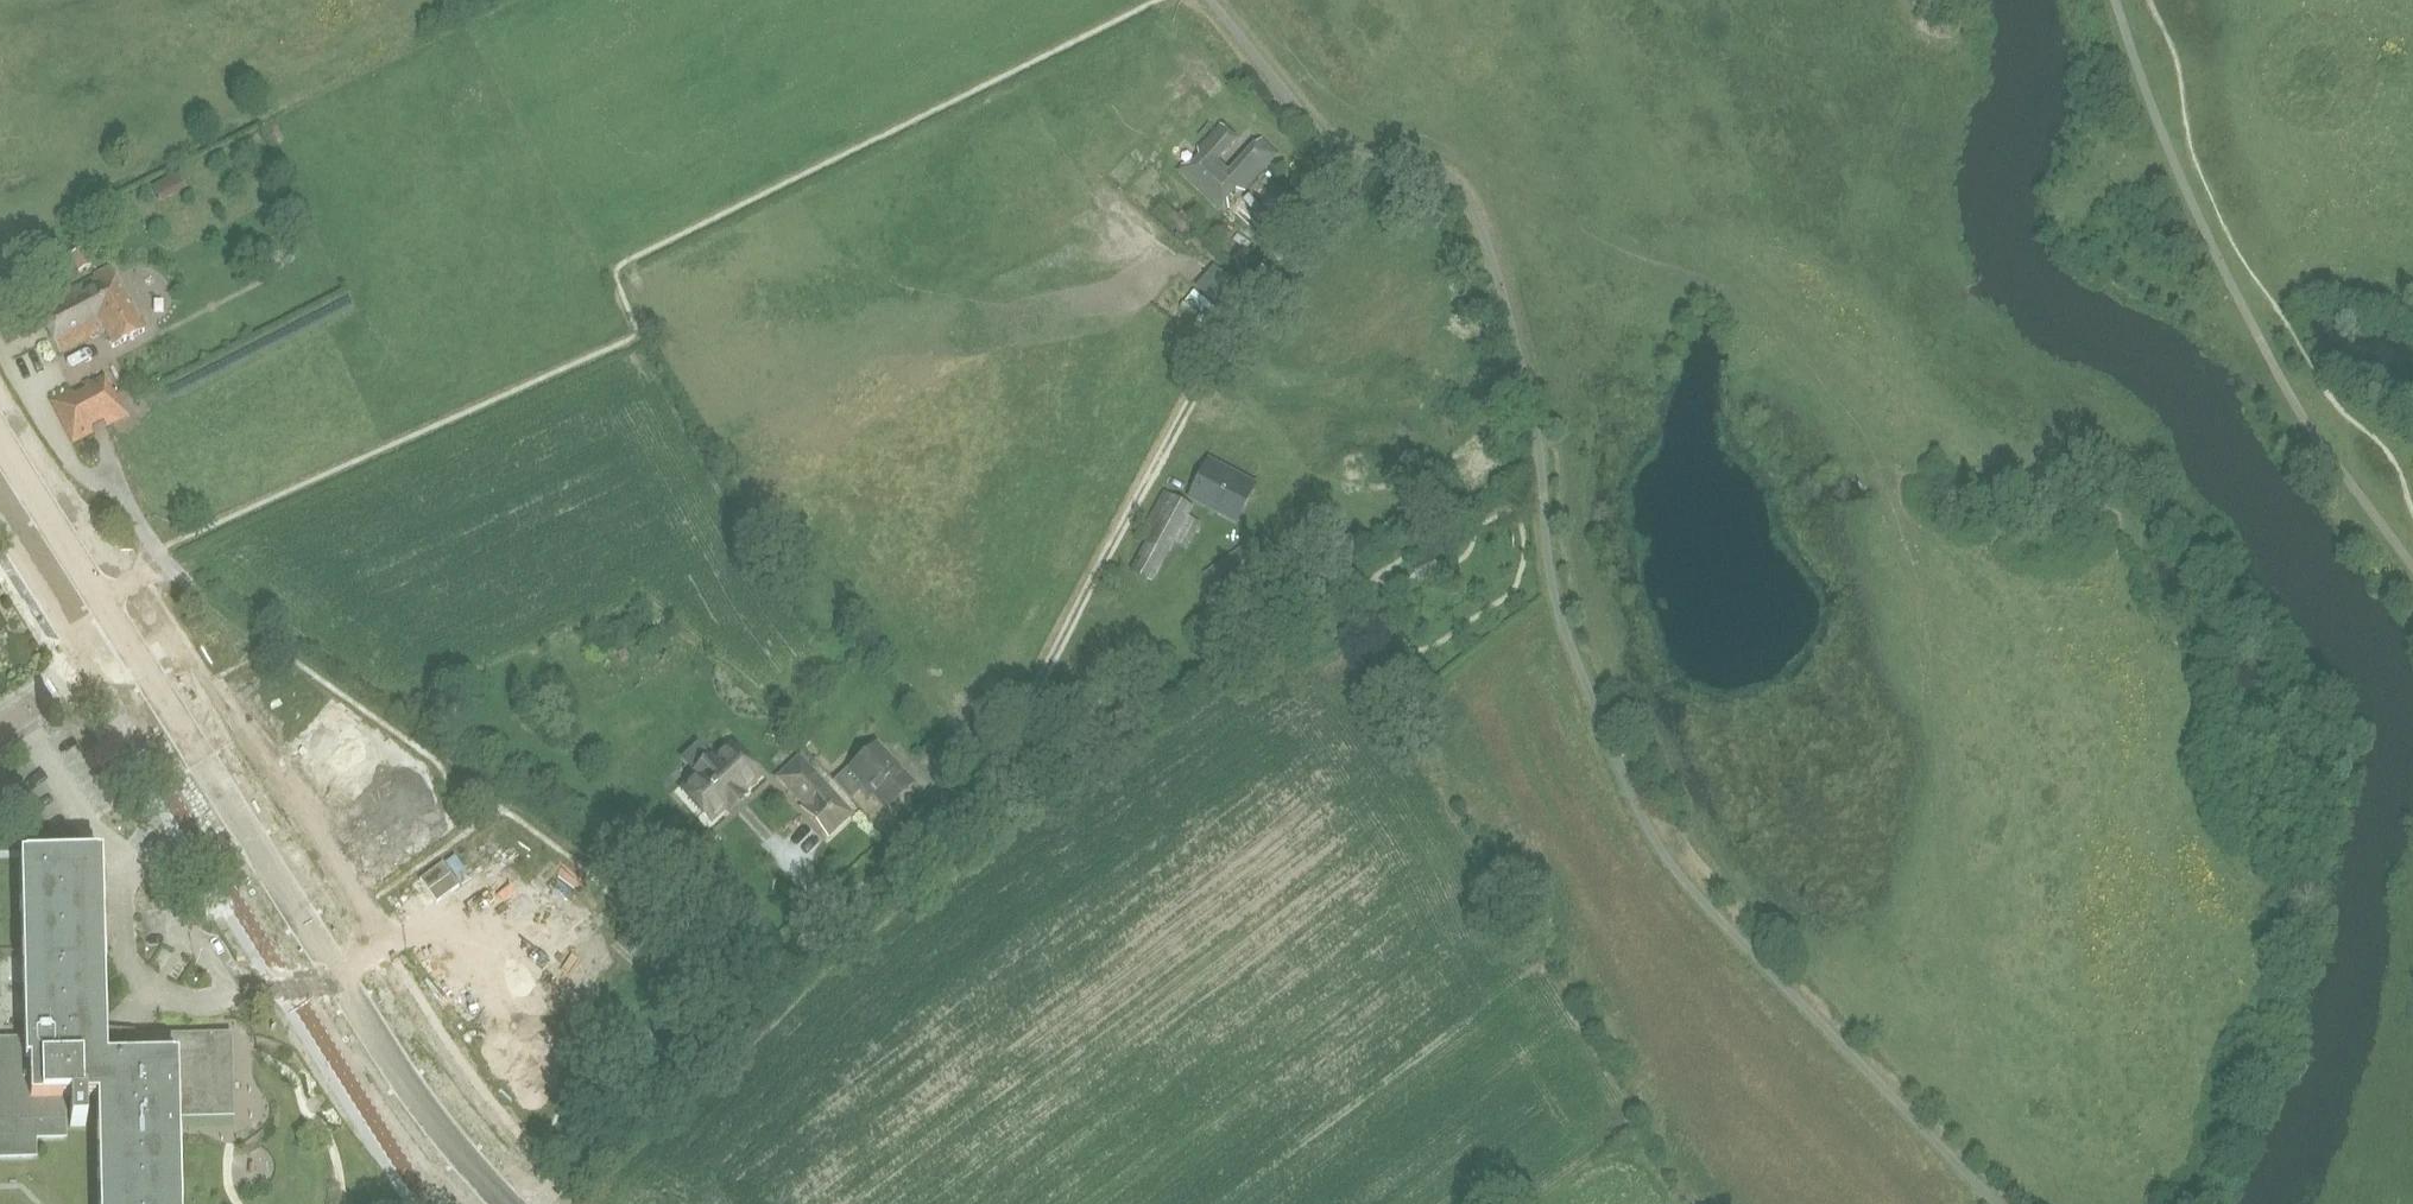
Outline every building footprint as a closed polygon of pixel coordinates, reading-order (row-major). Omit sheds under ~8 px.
[(1229,175),(1216,163),(1236,141),(1221,127),(1217,132),(1218,138),(1209,147),(1204,146),(1181,171),(1224,211),(1247,186),(1246,181),(1254,171),(1259,172),(1264,167),(1249,153),(1229,175)] [(91,266),(83,249),(69,256),(79,273),(91,266)] [(143,331),(110,268),(35,308),(59,353),(103,330),(112,347),(143,331)] [(74,396),(72,391),(50,402),(72,444),(94,433),(90,427),(102,420),(106,426),(127,415),(115,393),(113,394),(105,378),(85,388),(87,390),(74,396)] [(1211,465),(1193,498),(1235,520),(1253,487),(1211,465)] [(1188,551),(1203,524),(1191,518),(1195,508),(1163,491),(1137,539),(1147,542),(1130,571),(1154,583),(1175,545),(1188,551)] [(1431,559),(1414,567),(1417,575),(1420,581),(1438,572),(1435,567),(1431,559)] [(933,740),(922,751),(930,760),(933,761),(941,770),(952,760),(944,750),(943,751),(933,740)] [(884,809),(911,781),(877,742),(832,782),(848,802),(860,792),(868,802),(873,798),(884,809)] [(682,793),(710,822),(757,777),(730,748),(713,764),(709,760),(695,773),(699,777),(682,793)] [(853,813),(799,758),(778,778),(774,781),(827,835),(828,836),(853,813)] [(175,1168),(174,1161),(174,1158),(173,1115),(229,1114),(229,1112),(227,1040),(172,1042),(172,1039),(144,1040),(139,1040),(140,1059),(130,1059),(130,1049),(130,1029),(110,1030),(110,1045),(111,1050),(111,1060),(101,1060),(100,1016),(98,943),(96,857),(24,858),(26,952),(28,1046),(0,1046),(0,1158),(33,1157),(33,1139),(63,1138),(63,1102),(69,1102),(70,1126),(87,1125),(86,1102),(101,1102),(103,1203),(175,1203),(175,1168)]
